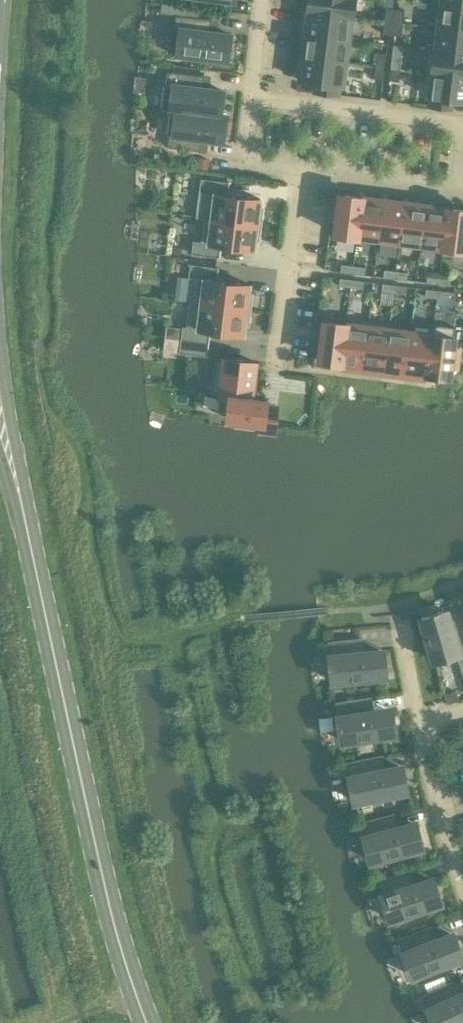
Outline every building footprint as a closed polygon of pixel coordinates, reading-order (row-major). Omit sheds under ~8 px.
[(308,11),(352,17),(354,0),(309,0),(308,11)] [(441,6),(438,28),(462,31),(462,8),(441,5),(441,6)] [(180,6),(179,15),(176,15),(174,28),(172,27),(168,53),(227,61),(231,35),(210,32),(211,20),(199,18),(200,9),(180,6)] [(394,22),(395,9),(386,8),(384,21),(394,22)] [(405,10),(395,9),(394,22),(403,23),(405,10)] [(308,11),(305,34),(349,40),(352,17),(308,11)] [(394,22),(384,21),(383,34),(392,35),(394,22)] [(403,23),(394,22),(392,35),(401,36),(403,23)] [(436,49),(436,50),(462,54),(462,31),(438,28),(436,49)] [(349,40),(305,34),(302,57),(346,62),(349,40)] [(436,49),(427,48),(424,73),(432,74),(433,73),(462,77),(462,54),(436,50),(436,49)] [(377,53),(375,66),(385,67),(386,54),(377,53)] [(392,55),(390,68),(400,69),(402,56),(392,55)] [(346,62),(302,57),(299,81),(315,83),(313,92),(339,95),(340,85),(343,86),(346,62)] [(385,67),(375,66),(374,79),(383,80),(385,67)] [(400,69),(390,68),(389,81),(399,82),(400,69)] [(220,116),(220,115),(224,92),(202,89),(204,76),(169,72),(167,84),(164,84),(161,110),(171,111),(171,110),(220,116)] [(432,74),(430,97),(432,97),(431,107),(452,109),(453,100),(462,101),(462,77),(433,73),(432,74)] [(171,110),(171,111),(168,135),(170,135),(169,147),(201,151),(202,139),(223,142),(226,116),(220,115),(220,116),(171,110)] [(199,158),(198,169),(208,170),(209,159),(199,158)] [(196,218),(204,219),(205,217),(261,224),(263,208),(259,208),(260,199),(227,195),(229,182),(201,179),(196,218)] [(339,204),(332,204),(330,221),(336,222),(334,237),(356,240),(362,196),(340,194),(339,204)] [(383,199),(362,196),(356,240),(378,243),(383,199)] [(383,199),(378,243),(400,246),(400,241),(405,202),(383,199)] [(400,246),(421,248),(422,243),(427,205),(405,202),(400,241),(400,246)] [(449,207),(427,205),(422,243),(442,246),(444,246),(449,207)] [(449,207),(444,246),(442,246),(441,253),(462,256),(462,209),(449,207)] [(205,217),(204,219),(202,242),(193,241),(192,254),(220,257),(221,245),(254,249),(255,240),(259,240),(261,224),(205,217)] [(194,303),(250,310),(252,294),(249,293),(250,285),(217,281),(218,268),(190,264),(189,277),(197,278),(194,302),(194,303)] [(354,265),(342,264),(341,272),(353,273),(354,265)] [(365,267),(354,265),(353,273),(364,275),(365,267)] [(396,270),(384,269),(383,277),(395,278),(396,270)] [(408,272),(396,270),(395,278),(407,280),(408,272)] [(439,276),(428,274),(427,282),(438,284),(439,276)] [(451,277),(439,276),(438,284),(450,285),(451,277)] [(352,279),(340,277),(339,285),(351,287),(352,279)] [(364,280),(352,279),(351,287),(363,288),(364,280)] [(395,284),(383,283),(382,291),(394,292),(395,284)] [(406,286),(395,284),(394,292),(405,294),(406,286)] [(438,290),(426,288),(425,296),(437,298),(438,290)] [(450,291),(438,290),(437,298),(449,299),(450,291)] [(248,326),(250,310),(194,303),(194,302),(189,301),(186,327),(183,326),(180,353),(208,356),(211,330),(244,334),(245,325),(248,326)] [(346,323),(341,362),(363,364),(368,321),(346,318),(346,323)] [(324,320),(319,359),(341,362),(346,323),(324,320)] [(368,321),(363,364),(384,367),(389,328),(390,328),(391,324),(368,321)] [(433,334),(428,373),(450,375),(451,365),(456,365),(459,348),(453,347),(456,327),(433,324),(431,334),(433,334)] [(411,331),(390,328),(389,328),(384,367),(406,370),(411,331)] [(431,334),(411,331),(406,370),(428,373),(433,334),(431,334)] [(211,393),(223,395),(223,393),(251,396),(256,362),(216,357),(211,393)] [(223,393),(223,395),(220,415),(262,420),(261,430),(261,431),(274,432),(275,432),(278,407),(266,406),(267,398),(251,396),(223,393)] [(460,617),(450,620),(447,610),(422,618),(426,631),(434,660),(457,653),(460,663),(462,662),(462,626),(460,617)] [(332,680),(383,676),(380,650),(359,652),(358,639),(330,642),(331,654),(330,655),(332,680)] [(456,690),(444,693),(447,704),(459,701),(456,690)] [(338,715),(341,741),(392,733),(388,708),(367,711),(365,699),(337,703),(339,715),(338,715)] [(354,801),(404,791),(399,765),(378,770),(376,757),(348,763),(351,775),(349,775),(354,801)] [(370,860),(419,847),(413,822),(392,828),(389,815),(362,823),(366,835),(364,835),(370,860)] [(390,919),(438,903),(430,878),(410,885),(406,873),(380,882),(383,894),(382,894),(390,919)] [(412,976),(460,957),(450,933),(431,941),(426,929),(400,939),(405,951),(403,952),(412,976)] [(462,1020),(462,991),(454,995),(449,984),(424,995),(429,1007),(427,1008),(434,1022),(456,1022),(462,1020)]
